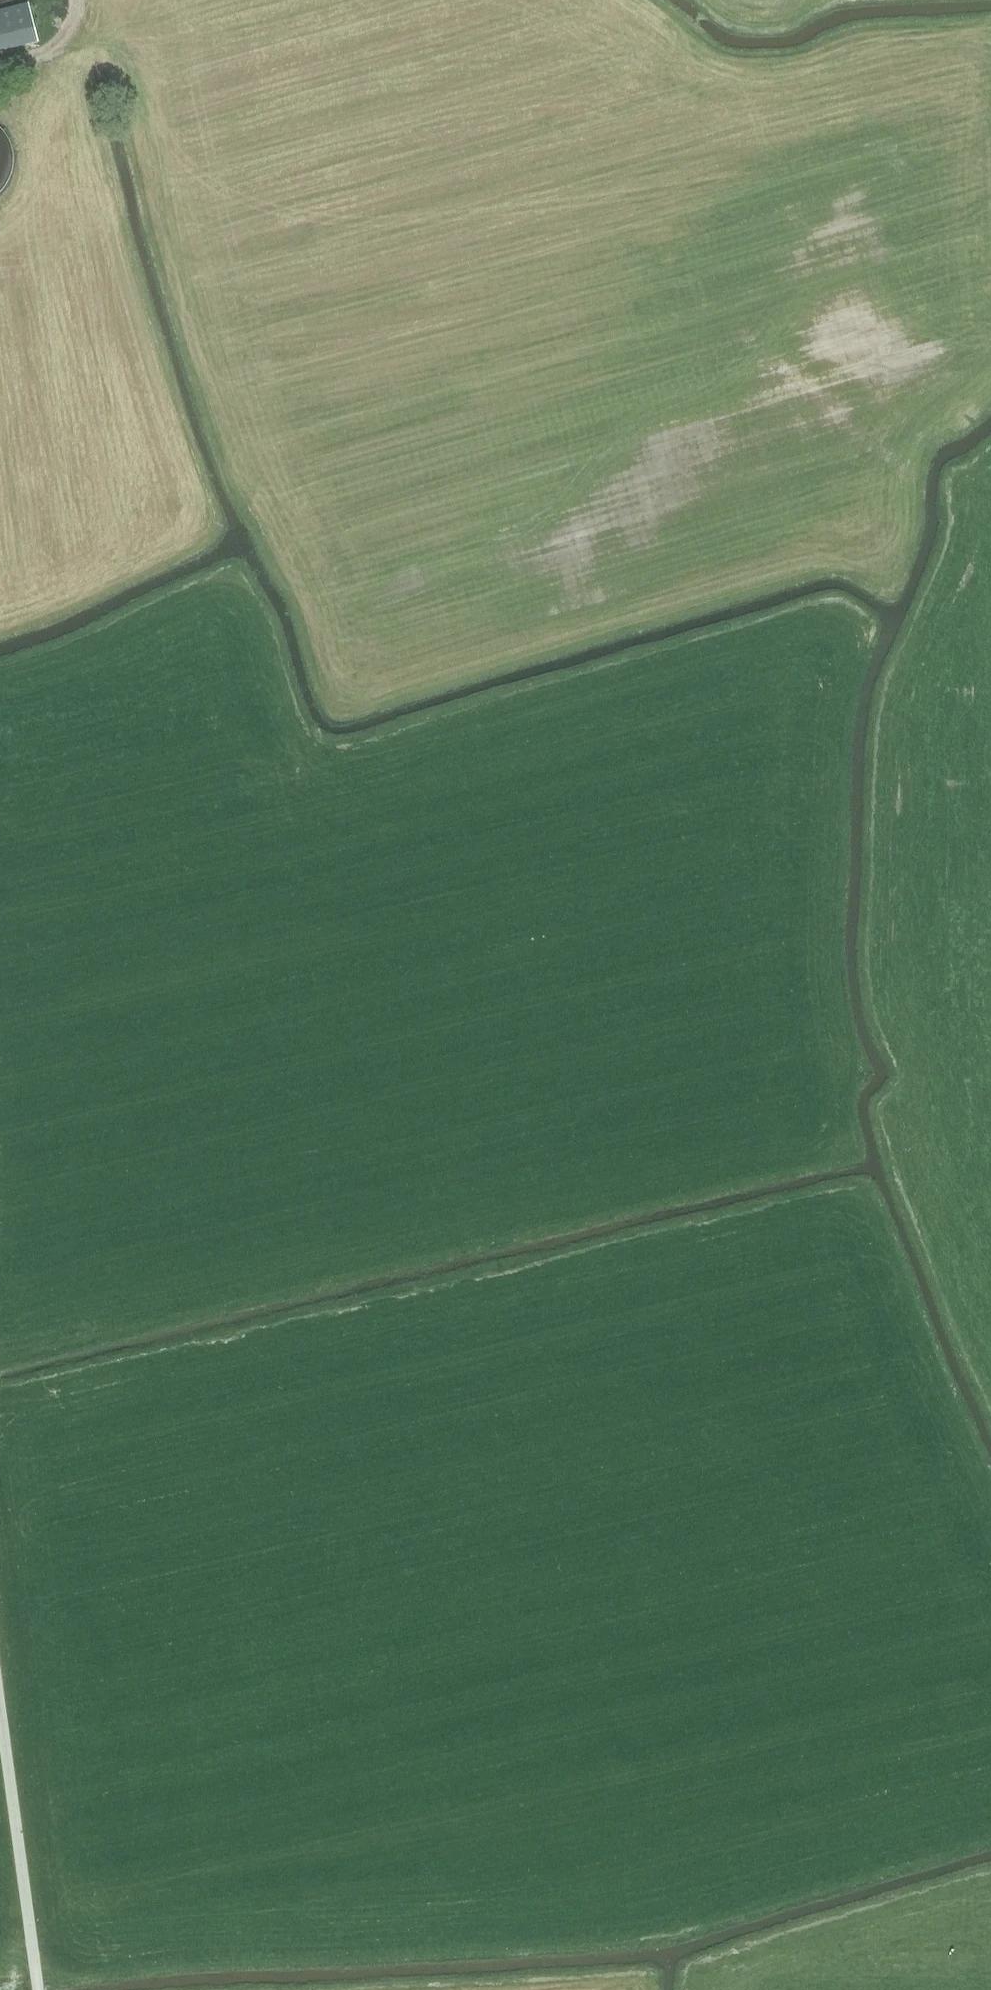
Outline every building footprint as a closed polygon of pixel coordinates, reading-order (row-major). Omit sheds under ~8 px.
[(40,44),(29,2),(0,9),(0,53),(40,44)]
